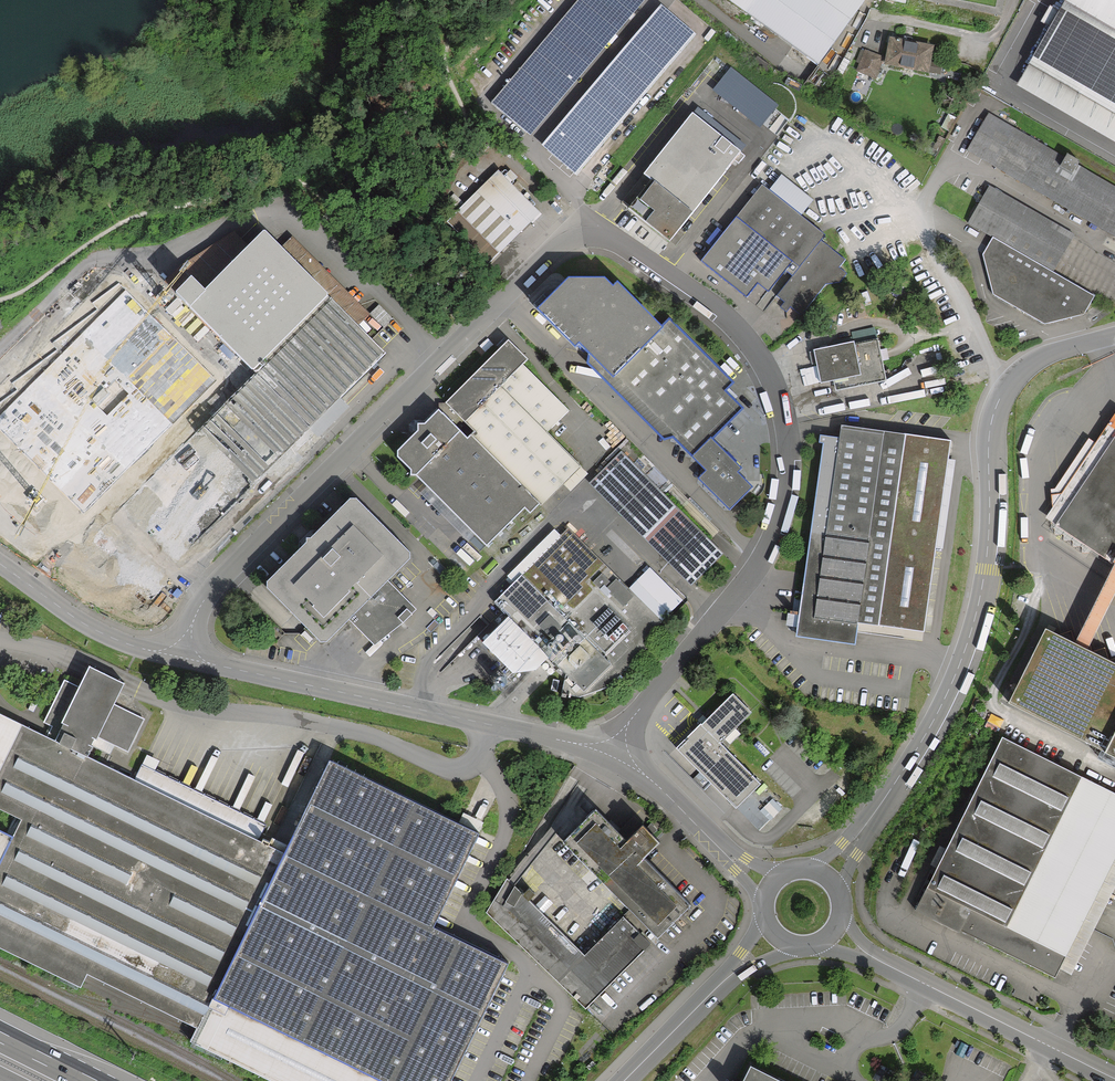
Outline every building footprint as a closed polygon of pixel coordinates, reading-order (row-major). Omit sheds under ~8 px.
[(492,105),(531,138),(646,0),(580,0),(492,105)] [(866,0),(727,0),(818,66),(866,0)] [(1019,88),(1114,147),(1114,0),(1072,0),(1019,88)] [(543,147),(577,177),(695,35),(661,8),(543,147)] [(930,77),(936,52),(889,41),(885,59),(883,66),(930,77)] [(883,66),(885,59),(865,54),(860,78),(880,82),(883,66)] [(726,75),(717,86),(752,113),(761,102),(726,75)] [(766,123),(777,133),(795,114),(785,104),(766,123)] [(1080,170),(1082,167),(1067,158),(1065,162),(1012,131),(990,118),(968,155),(1114,241),(1114,190),(1080,170)] [(671,243),(739,155),(695,122),(650,180),(645,176),(622,205),(629,210),(671,243)] [(767,146),(776,133),(767,126),(758,140),(767,146)] [(770,165),(756,181),(762,186),(776,170),(770,165)] [(491,261),(540,213),(498,171),(449,219),(491,261)] [(839,268),(846,260),(820,241),(825,236),(759,185),(756,189),(750,184),(729,211),(734,215),(726,225),(722,222),(695,256),(750,299),(776,265),(792,278),(778,296),(802,315),(827,284),(841,284),(848,275),(839,268)] [(1054,274),(1075,236),(989,187),(981,201),(968,224),(993,239),(1054,274)] [(254,376),(330,299),(263,232),(205,291),(192,279),(184,287),(175,296),(254,376)] [(1054,274),(993,239),(983,257),(993,296),(1044,326),(1083,316),(1094,297),(1054,274)] [(711,439),(741,409),(725,391),(732,384),(721,373),(669,321),(661,329),(620,288),(616,292),(605,280),(570,280),(541,309),(577,345),(580,342),(592,353),(589,362),(664,439),(675,437),(694,457),(711,439)] [(97,300),(6,384),(65,448),(87,428),(76,416),(86,407),(95,413),(96,422),(109,422),(137,438),(154,423),(142,410),(143,408),(149,408),(137,401),(134,404),(130,310),(138,303),(122,286),(123,310),(113,310),(111,313),(122,313),(109,325),(116,325),(122,315),(123,338),(95,340),(95,326),(109,313),(97,300)] [(330,299),(254,376),(238,389),(293,443),(385,354),(330,299)] [(835,380),(838,390),(888,379),(880,341),(855,347),(861,374),(835,380)] [(473,436),(542,504),(544,506),(582,468),(548,433),(570,411),(524,364),(528,361),(509,342),(447,404),(476,433),(473,436)] [(816,351),(823,383),(835,380),(861,374),(855,347),(854,342),(816,351)] [(937,358),(908,365),(915,396),(944,390),(937,358)] [(469,440),(440,411),(427,424),(419,423),(420,429),(410,439),(398,450),(398,456),(411,470),(411,475),(417,476),(418,477),(488,547),(527,508),(532,513),(542,504),(473,436),(469,440)] [(1045,521),(1052,526),(1048,534),(1107,575),(1114,580),(1114,417),(1045,521)] [(924,634),(949,441),(842,427),(840,439),(821,437),(820,444),(826,445),(825,451),(809,574),(800,637),(859,645),(861,625),(924,634)] [(81,435),(68,448),(77,456),(81,452),(78,450),(88,441),(81,435)] [(92,504),(70,481),(59,491),(42,473),(37,477),(0,438),(0,511),(41,553),(92,504)] [(727,504),(733,509),(742,500),(751,492),(753,489),(738,474),(742,470),(711,439),(694,457),(710,471),(703,479),(703,488),(711,489),(720,497),(718,504),(727,504)] [(693,585),(725,553),(622,452),(590,484),(693,585)] [(410,562),(411,557),(357,502),(350,502),(312,541),(305,540),(306,545),(267,583),(268,589),(321,643),(328,643),(350,619),(391,581),(410,562)] [(69,559),(102,592),(141,553),(108,520),(69,559)] [(661,573),(637,597),(623,583),(569,529),(495,603),(508,616),(482,643),(514,675),(536,673),(551,658),(562,668),(585,691),(614,662),(625,674),(651,648),(644,641),(687,599),(661,573)] [(141,616),(171,587),(153,569),(140,582),(136,578),(119,594),(141,616)] [(1072,643),(1086,650),(1114,592),(1114,580),(1107,575),(1072,643)] [(391,581),(350,619),(376,645),(404,623),(418,609),(391,581)] [(1086,650),(1072,643),(1049,631),(1010,706),(1114,759),(1114,665),(1086,650)] [(264,1080),(372,1080),(215,999),(285,853),(91,758),(99,741),(128,756),(145,721),(116,707),(128,683),(109,673),(91,665),(79,688),(67,682),(46,723),(55,727),(51,736),(0,711),(0,809),(20,819),(13,833),(0,862),(0,952),(80,991),(86,980),(87,978),(197,1031),(195,1035),(190,1045),(264,1080)] [(721,742),(752,711),(733,693),(709,718),(705,722),(702,724),(721,742)] [(761,831),(786,807),(754,775),(721,742),(702,724),(698,728),(678,749),(761,831)] [(1114,856),(1114,791),(1002,736),(915,910),(1054,978),(1114,856)] [(285,853),(215,999),(372,1080),(454,1080),(509,969),(432,932),(482,834),(460,823),(330,760),(329,759),(285,853)] [(658,937),(690,906),(644,859),(660,843),(649,833),(643,827),(627,843),(595,811),(563,842),(658,937)] [(13,833),(0,827),(0,862),(13,833)] [(586,1008),(649,944),(623,918),(585,953),(528,899),(532,895),(527,889),(521,894),(512,884),(510,881),(488,913),(586,1008)] [(744,1068),(738,1080),(772,1080),(744,1068)]
